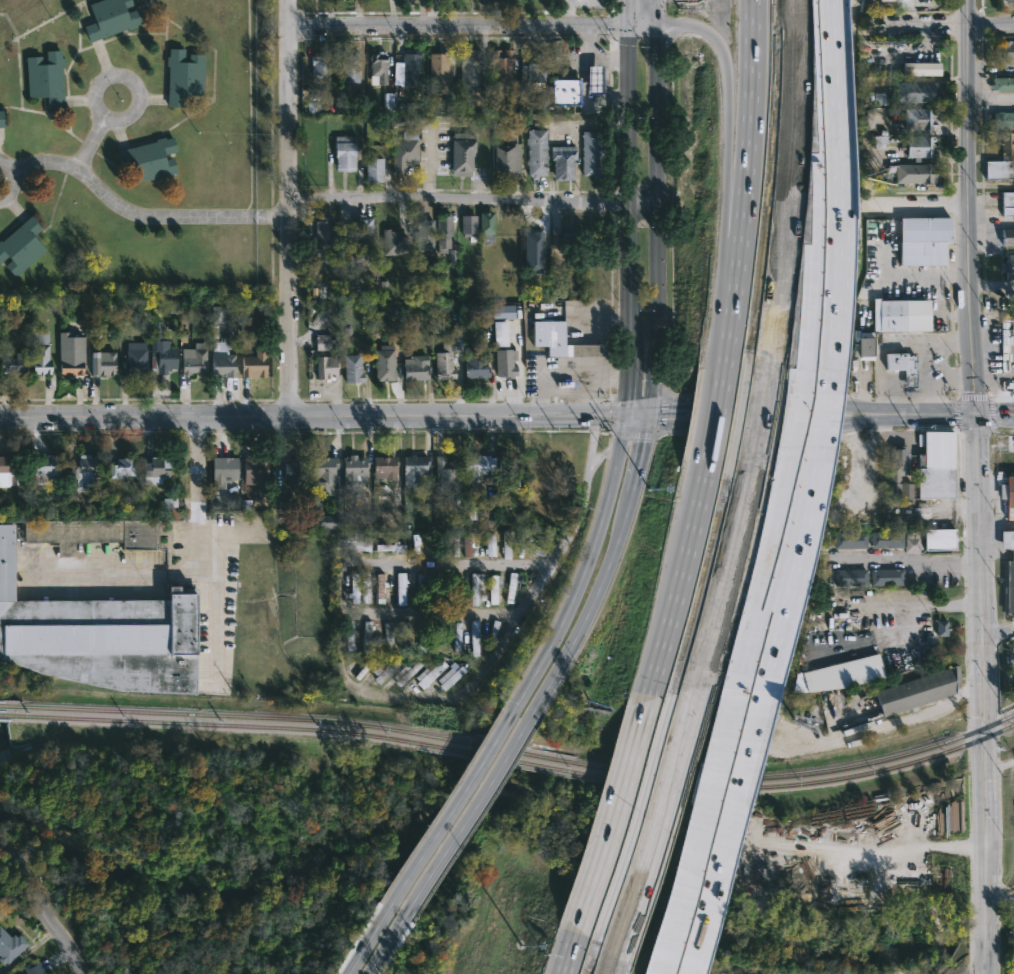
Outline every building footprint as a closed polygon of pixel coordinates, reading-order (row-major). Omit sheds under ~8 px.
[(88,5),(101,0),(130,0),(132,6),(124,9),(125,13),(137,8),(143,23),(136,26),(137,27),(127,31),(127,28),(89,42),(83,26),(95,22),(88,5)] [(1011,42),(1013,42),(1013,62),(1005,62),(1005,68),(996,68),(996,48),(999,48),(1000,41),(1011,41),(1011,42)] [(184,48),(184,59),(188,59),(189,53),(205,54),(203,95),(185,94),(184,107),(167,106),(169,66),(166,66),(166,55),(168,56),(169,47),(184,48)] [(481,51),(480,90),(460,89),(461,52),(472,52),(472,48),(481,48),(481,51)] [(513,48),(513,52),(514,52),(514,85),(492,86),(490,52),(492,52),(492,49),(501,48),(501,52),(504,52),(504,48),(513,48)] [(360,49),(359,82),(341,81),(342,52),(350,52),(350,49),(360,49)] [(60,50),(61,58),(63,58),(64,68),(61,68),(64,109),(47,110),(46,97),(28,98),(25,57),(41,56),(41,62),(46,61),(45,52),(60,50)] [(386,50),(387,84),(379,84),(379,75),(371,75),(371,54),(379,54),(379,50),(386,50)] [(457,50),(457,62),(449,62),(448,81),(441,81),(441,85),(436,85),(436,82),(430,81),(431,52),(441,52),(441,50),(457,50)] [(407,86),(403,86),(404,53),(410,54),(410,51),(421,51),(421,86),(407,86)] [(539,52),(539,56),(546,56),(546,75),(536,75),(536,80),(520,80),(521,59),(527,59),(527,55),(533,55),(533,51),(539,52)] [(330,53),(329,75),(313,74),(312,55),(324,55),(324,53),(330,53)] [(605,92),(586,92),(586,63),(605,63),(605,92)] [(939,76),(902,76),(902,63),(940,63),(939,76)] [(992,78),(1013,78),(1013,92),(992,92),(992,78)] [(579,105),(579,80),(550,80),(551,106),(579,105)] [(936,103),(894,103),(894,82),(936,83),(936,103)] [(547,113),(532,113),(532,92),(547,92),(547,113)] [(383,111),(392,112),(393,93),(383,93),(383,111)] [(886,104),(886,93),(874,93),(874,104),(886,104)] [(307,114),(318,114),(318,103),(307,103),(307,114)] [(932,109),(932,112),(935,112),(935,116),(932,116),(932,122),(935,122),(935,128),(931,128),(931,130),(904,130),(904,109),(932,109)] [(992,113),(1013,112),(1013,129),(993,130),(992,113)] [(546,129),(546,133),(548,133),(548,137),(546,137),(546,145),(548,145),(548,149),(546,149),(546,156),(548,156),(547,167),(548,167),(548,172),(547,175),(538,175),(538,179),(532,179),(532,176),(528,176),(529,165),(527,165),(527,160),(528,160),(528,144),(526,144),(526,137),(528,138),(528,129),(546,129)] [(597,131),(596,179),(593,179),(593,175),(583,174),(583,137),(581,137),(581,134),(583,134),(583,130),(597,131)] [(475,134),(475,151),(473,151),(471,176),(453,175),(453,170),(452,170),(454,132),(475,134)] [(1001,133),(1013,133),(1013,180),(986,180),(986,162),(1001,162),(1001,133)] [(355,157),(355,171),(336,171),(335,135),(355,135),(355,157)] [(173,136),(176,151),(163,154),(165,159),(172,157),(176,173),(137,183),(132,164),(121,167),(116,150),(155,140),(155,138),(165,136),(165,138),(173,136)] [(934,138),(934,142),(932,142),(932,153),(934,153),(932,158),(906,158),(907,136),(934,138)] [(394,173),(392,173),(392,138),(417,138),(417,166),(405,166),(405,173),(394,173)] [(514,142),(519,142),(520,172),(515,172),(515,176),(495,176),(495,145),(514,144),(514,142)] [(576,146),(576,158),(574,158),(574,180),(554,180),(554,159),(551,159),(552,145),(576,145),(576,146)] [(384,157),(384,181),(366,179),(367,157),(384,157)] [(931,165),(936,165),(936,184),(894,184),(895,164),(931,165)] [(1002,193),(1013,193),(1013,217),(1002,217),(1002,193)] [(474,211),(474,214),(478,214),(477,233),(472,233),(472,237),(465,237),(465,232),(462,232),(462,214),(465,214),(465,211),(474,211)] [(494,242),(480,241),(480,211),(494,211),(494,242)] [(437,247),(437,212),(451,212),(451,247),(437,247)] [(7,256),(0,263),(0,239),(1,241),(32,214),(43,227),(33,236),(36,239),(45,250),(15,277),(5,265),(10,260),(7,256)] [(365,214),(365,217),(373,217),(373,234),(371,234),(372,243),(355,243),(354,214),(365,214)] [(333,222),(332,246),(322,246),(322,249),(314,249),(314,222),(317,222),(317,217),(330,217),(329,222),(333,222)] [(945,266),(899,265),(901,219),(951,218),(951,243),(945,243),(945,266)] [(435,219),(434,249),(418,249),(418,245),(414,245),(414,229),(418,229),(418,219),(435,219)] [(544,231),(542,255),(520,254),(521,245),(525,245),(526,231),(533,231),(533,226),(538,226),(538,230),(544,231)] [(396,228),(396,231),(402,231),(402,234),(408,234),(409,254),(384,255),(383,228),(396,228)] [(580,252),(561,252),(561,232),(567,232),(567,229),(580,229),(580,252)] [(1001,229),(1013,229),(1013,246),(1002,246),(1001,246),(1001,229)] [(1005,255),(1013,255),(1013,280),(1007,280),(1007,277),(1005,277),(1005,273),(1001,273),(1001,263),(1005,263),(1005,255)] [(335,267),(335,256),(323,256),(322,267),(335,267)] [(879,299),(879,301),(929,301),(929,333),(872,332),(873,299),(879,299)] [(212,323),(225,323),(225,306),(211,307),(212,323)] [(509,346),(495,346),(494,320),(508,320),(509,346)] [(564,321),(565,358),(547,357),(547,347),(532,347),(532,320),(564,321)] [(163,338),(163,340),(165,340),(165,346),(167,346),(167,348),(177,348),(177,367),(171,367),(171,370),(169,370),(169,373),(152,374),(152,321),(163,322),(163,338)] [(48,330),(48,359),(51,359),(50,374),(31,374),(33,331),(48,330)] [(71,331),(71,337),(75,337),(75,333),(77,333),(77,336),(85,336),(85,363),(83,363),(83,374),(74,374),(75,376),(69,376),(69,374),(59,374),(59,331),(71,331)] [(872,359),(872,333),(858,333),(857,359),(872,359)] [(316,351),(330,351),(330,335),(316,335),(316,351)] [(228,336),(227,353),(236,353),(235,377),(210,374),(211,351),(213,351),(213,341),(220,341),(220,336),(228,336)] [(442,338),(442,343),(453,343),(453,360),(451,361),(452,370),(455,370),(455,380),(434,380),(434,338),(442,338)] [(603,355),(566,357),(566,344),(604,342),(603,355)] [(394,344),(395,380),(376,381),(374,361),(376,361),(375,349),(380,349),(380,344),(394,344)] [(267,346),(266,376),(260,376),(260,378),(248,378),(248,376),(242,375),(242,356),(247,356),(247,354),(255,356),(256,346),(267,346)] [(205,348),(205,373),(188,372),(188,373),(180,373),(181,348),(205,348)] [(513,349),(513,366),(518,366),(518,377),(496,377),(496,350),(513,349)] [(26,351),(26,373),(14,373),(14,371),(0,372),(2,355),(5,355),(5,357),(15,357),(15,351),(26,351)] [(114,374),(114,376),(91,375),(91,352),(116,352),(116,374),(114,374)] [(362,353),(362,372),(364,372),(365,382),(345,382),(345,354),(362,353)] [(485,363),(486,368),(488,368),(488,378),(464,379),(463,353),(487,353),(487,363),(485,363)] [(907,354),(907,357),(916,357),(915,389),(904,389),(904,371),(885,371),(886,354),(907,354)] [(423,380),(403,380),(403,357),(410,357),(410,355),(428,355),(428,380),(423,380)] [(136,356),(136,360),(146,360),(146,374),(121,374),(121,356),(136,356)] [(325,356),(325,357),(337,357),(338,368),(336,368),(336,376),(328,376),(328,379),(316,379),(315,356),(325,356)] [(954,430),(954,497),(917,497),(917,453),(923,453),(923,430),(954,430)] [(899,480),(889,480),(888,448),(898,448),(898,445),(908,445),(909,474),(899,474),(899,480)] [(7,486),(0,486),(0,454),(5,454),(5,455),(6,455),(6,452),(18,452),(18,473),(7,473),(7,486)] [(34,483),(32,483),(33,455),(46,455),(46,453),(57,453),(57,477),(48,477),(48,483),(34,483)] [(90,453),(90,454),(97,454),(97,473),(91,473),(91,474),(101,474),(101,487),(75,487),(75,478),(69,478),(69,464),(78,464),(78,453),(90,453)] [(416,453),(416,455),(429,456),(429,467),(427,467),(427,474),(419,474),(419,486),(403,486),(403,455),(411,455),(411,453),(416,453)] [(130,454),(130,456),(135,457),(135,475),(121,475),(121,478),(109,477),(109,463),(116,463),(116,458),(122,458),(122,454),(130,454)] [(355,454),(355,456),(367,456),(366,468),(365,468),(364,484),(355,483),(355,490),(343,490),(343,484),(341,484),(341,457),(347,457),(347,454),(355,454)] [(445,455),(445,463),(448,463),(448,461),(460,461),(459,487),(435,487),(436,455),(445,455)] [(473,480),(473,487),(465,487),(465,455),(490,455),(489,473),(481,473),(481,480),(473,480)] [(162,456),(162,457),(170,457),(169,478),(162,478),(162,483),(143,483),(143,461),(150,462),(150,456),(162,456)] [(239,480),(213,480),(213,457),(238,456),(239,480)] [(318,456),(336,457),(336,468),(333,468),(333,483),(333,486),(331,486),(331,497),(312,497),(312,495),(310,495),(310,490),(312,490),(311,457),(318,456)] [(396,466),(396,479),(374,478),(374,456),(398,456),(398,466),(396,466)] [(504,490),(497,490),(496,459),(507,459),(507,457),(514,456),(515,488),(504,488),(504,490)] [(267,457),(267,497),(258,497),(258,484),(245,484),(245,457),(267,457)] [(305,458),(304,480),(297,479),(297,487),(290,487),(290,479),(284,479),(285,462),(291,462),(291,459),(294,457),(305,458)] [(1006,475),(1013,475),(1013,519),(1007,519),(1007,515),(1005,515),(1005,510),(1007,510),(1006,498),(999,498),(999,483),(1006,483),(1006,475)] [(912,483),(911,498),(887,496),(888,482),(912,483)] [(341,530),(312,530),(312,515),(332,515),(332,488),(341,488),(341,530)] [(273,509),(294,508),(294,492),(273,493),(273,509)] [(487,518),(487,503),(477,503),(477,518),(487,518)] [(153,520),(153,549),(122,549),(122,541),(73,542),(73,555),(56,556),(56,541),(23,542),(22,521),(153,520)] [(37,673),(0,658),(0,523),(13,523),(13,557),(13,599),(165,598),(166,585),(176,585),(176,592),(194,593),(194,654),(193,654),(193,694),(121,691),(37,673)] [(925,550),(924,528),(955,528),(955,549),(925,550)] [(425,530),(427,540),(422,540),(422,543),(427,543),(427,552),(421,552),(421,551),(408,551),(408,530),(425,530)] [(1000,530),(1013,530),(1013,547),(1000,547),(1000,530)] [(502,559),(510,560),(511,531),(503,531),(502,559)] [(848,548),(833,548),(833,532),(866,531),(866,548),(848,548)] [(903,547),(870,547),(870,531),(903,531),(903,547)] [(464,558),(471,557),(470,534),(463,534),(464,558)] [(486,557),(494,556),(494,534),(485,535),(486,557)] [(371,537),(369,551),(335,547),(336,539),(362,542),(363,536),(371,537)] [(911,538),(911,536),(904,536),(904,553),(918,553),(919,538),(911,538)] [(519,545),(543,556),(545,550),(522,539),(519,545)] [(405,553),(405,545),(375,544),(375,552),(405,553)] [(1003,559),(1013,559),(1013,612),(1003,612),(1003,559)] [(903,585),(870,585),(870,569),(903,568),(903,585)] [(848,585),(833,585),(833,569),(867,569),(867,585),(848,585)] [(481,605),(472,605),(472,572),(484,573),(484,589),(481,589),(481,605)] [(357,583),(357,593),(360,593),(359,596),(357,596),(357,603),(344,603),(345,584),(346,580),(349,580),(349,573),(357,573),(357,583)] [(405,606),(405,573),(396,573),(396,606),(405,606)] [(506,603),(513,604),(514,573),(508,573),(506,603)] [(360,603),(368,603),(369,574),(362,574),(360,603)] [(384,604),(383,574),(375,574),(376,604),(384,604)] [(417,602),(425,602),(426,574),(418,574),(417,602)] [(489,605),(496,605),(497,588),(502,588),(503,576),(489,575),(489,605)] [(444,587),(440,587),(439,578),(433,579),(434,604),(444,604),(444,587)] [(478,656),(479,620),(471,620),(470,656),(478,656)] [(494,648),(497,621),(491,620),(488,647),(494,648)] [(946,636),(947,621),(936,620),(935,636),(946,636)] [(345,651),(354,650),(353,621),(344,621),(345,651)] [(371,622),(364,621),(363,650),(370,650),(371,622)] [(393,650),(392,622),(384,622),(385,650),(393,650)] [(398,644),(406,644),(404,622),(397,622),(398,644)] [(933,636),(924,636),(925,648),(934,647),(933,636)] [(792,671),(796,694),(882,679),(878,656),(792,671)] [(451,663),(422,690),(416,683),(419,681),(415,677),(426,667),(429,671),(444,657),(451,663)] [(423,664),(408,678),(409,679),(406,682),(405,681),(399,687),(390,678),(406,663),(410,667),(418,659),(423,664)] [(437,683),(445,691),(466,671),(458,663),(437,683)] [(955,693),(882,716),(880,711),(868,715),(866,707),(878,703),(874,691),(953,665),(959,665),(960,684),(955,684),(955,693)] [(642,973),(702,973),(722,889),(723,889),(724,884),(713,882),(713,883),(703,881),(697,905),(660,896),(642,973)] [(5,964),(0,959),(0,929),(7,936),(8,937),(12,934),(14,937),(17,934),(26,944),(5,964)] [(43,970),(45,973),(25,973),(21,966),(35,960),(36,962),(40,971),(43,970)]
